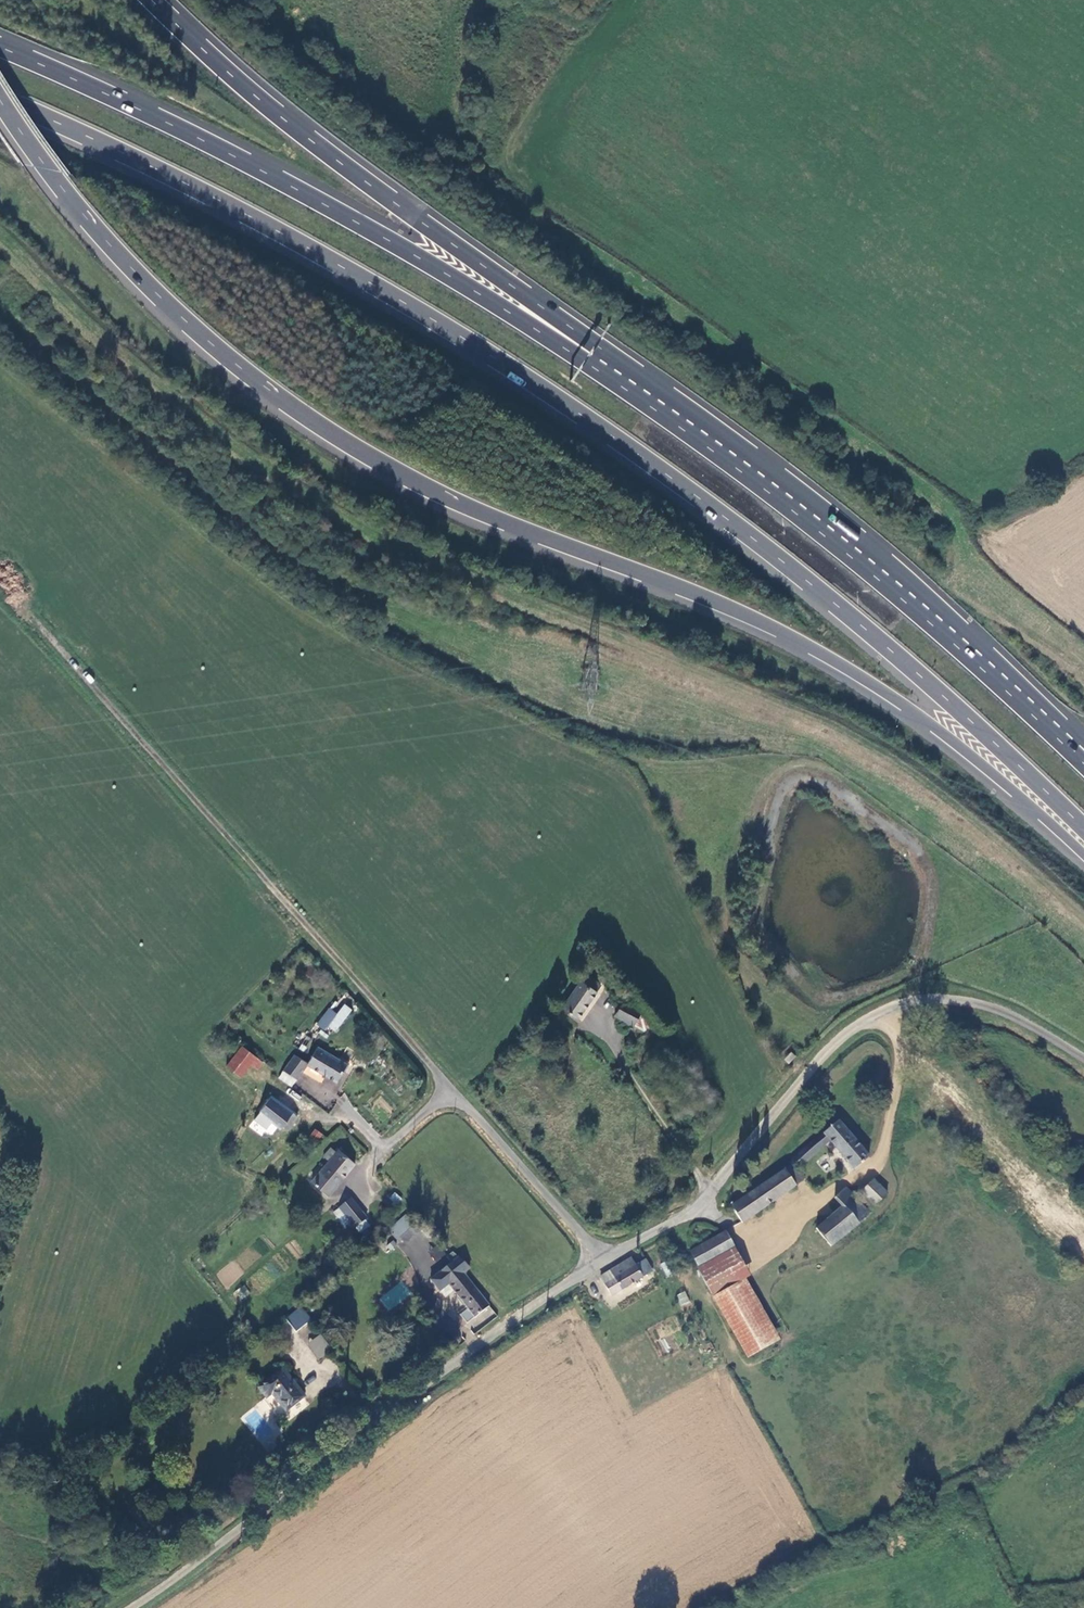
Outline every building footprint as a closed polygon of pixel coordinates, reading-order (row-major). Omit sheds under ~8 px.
[(575,1019),(598,986),(583,976),(561,1009),(575,1019)] [(614,1016),(641,1031),(649,1016),(623,1002),(614,1016)] [(331,1015),(321,1028),(324,1030),(326,1028),(333,1033),(352,1011),(345,1005),(335,1017),(331,1015)] [(316,1024),(321,1028),(331,1015),(326,1011),(316,1024)] [(239,1045),(224,1067),(238,1077),(253,1055),(239,1045)] [(306,1064),(337,1081),(347,1065),(317,1047),(307,1063),(306,1064)] [(290,1085),(306,1064),(307,1063),(294,1054),(278,1077),(290,1085)] [(286,1129),(295,1117),(269,1098),(258,1112),(279,1128),(280,1125),(286,1129)] [(852,1173),(868,1160),(838,1123),(799,1154),(806,1163),(829,1142),(852,1173)] [(313,1127),(303,1141),(311,1146),(320,1133),(313,1127)] [(327,1163),(310,1182),(324,1196),(351,1165),(336,1152),(333,1156),(328,1150),(321,1158),(327,1163)] [(796,1172),(806,1163),(799,1154),(788,1162),(790,1166),(730,1208),(740,1225),(803,1182),(796,1172)] [(862,1194),(874,1207),(885,1196),(874,1183),(862,1194)] [(848,1189),(834,1200),(841,1210),(855,1228),(870,1216),(868,1213),(856,1199),(848,1189)] [(393,1192),(389,1199),(399,1203),(402,1196),(393,1192)] [(862,1194),(856,1199),(868,1213),(874,1207),(862,1194)] [(348,1198),(337,1207),(353,1225),(364,1217),(348,1198)] [(829,1249),(855,1228),(841,1210),(815,1232),(829,1249)] [(409,1226),(401,1218),(385,1232),(393,1241),(409,1226)] [(724,1233),(688,1253),(698,1271),(734,1250),(724,1233)] [(747,1276),(734,1250),(698,1271),(711,1296),(740,1280),(747,1276)] [(451,1252),(445,1257),(450,1263),(428,1280),(438,1292),(447,1285),(473,1318),(487,1307),(460,1274),(468,1268),(451,1252)] [(633,1266),(630,1260),(600,1279),(610,1296),(650,1273),(643,1261),(633,1266)] [(379,1299),(389,1312),(412,1293),(401,1280),(379,1299)] [(777,1345),(740,1280),(711,1296),(748,1362),(777,1345)] [(685,1291),(676,1294),(680,1306),(689,1302),(685,1291)] [(304,1334),(314,1326),(299,1308),(288,1316),(304,1334)] [(319,1359),(332,1348),(320,1333),(307,1344),(319,1359)] [(285,1412),(302,1397),(281,1371),(257,1390),(265,1400),(270,1396),(285,1412)]
